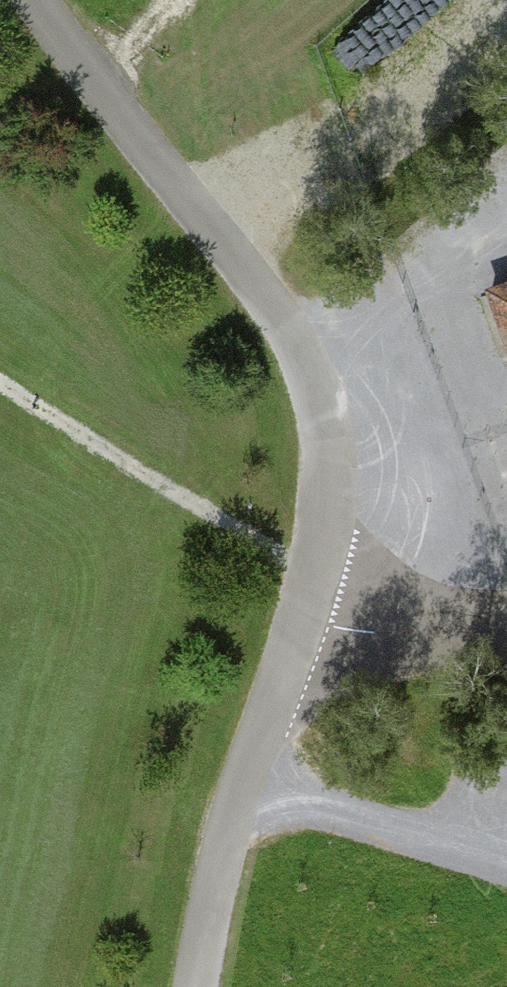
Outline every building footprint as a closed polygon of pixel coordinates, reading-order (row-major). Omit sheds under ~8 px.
[(487,286),(506,348),(506,280),(487,286)]
